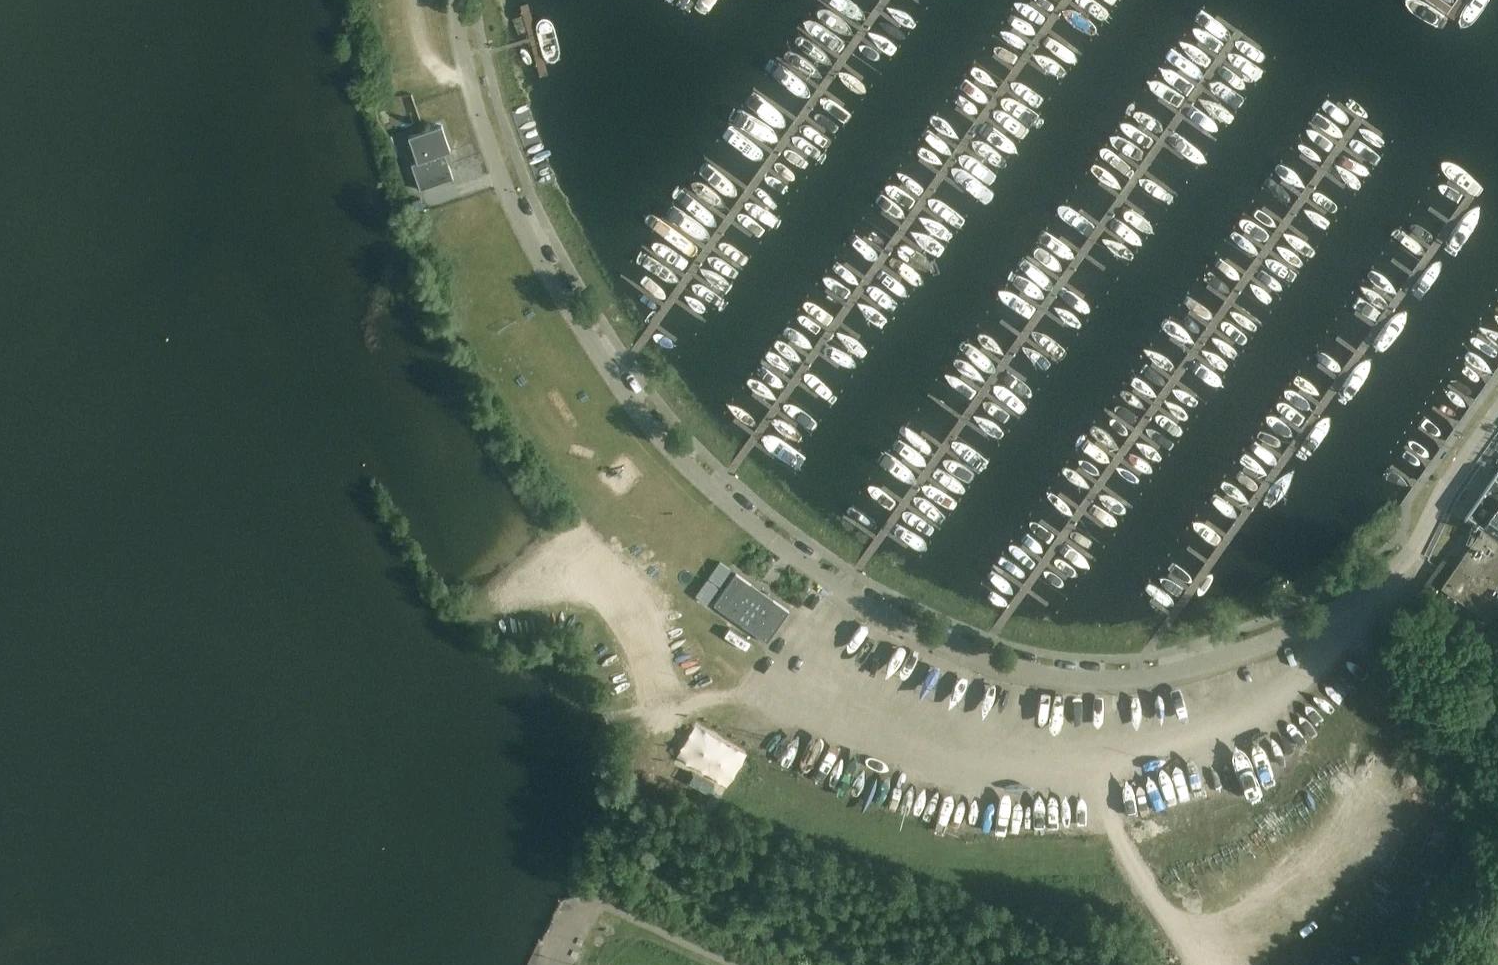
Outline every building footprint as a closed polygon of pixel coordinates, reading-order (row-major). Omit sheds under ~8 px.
[(512,108),(515,120),(532,115),(529,103),(512,108)] [(516,125),(525,151),(544,145),(534,118),(516,125)] [(410,163),(418,185),(419,189),(453,178),(444,153),(450,151),(441,125),(407,136),(416,161),(410,163)] [(424,208),(421,198),(413,200),(416,211),(424,208)] [(1443,586),(1491,620),(1497,609),(1497,474),(1497,473),(1468,515),(1484,527),(1443,586)] [(708,577),(720,586),(732,569),(730,568),(719,561),(708,577)] [(737,573),(714,604),(767,641),(788,611),(737,573)] [(696,595),(699,597),(707,603),(719,587),(707,579),(696,595)]
